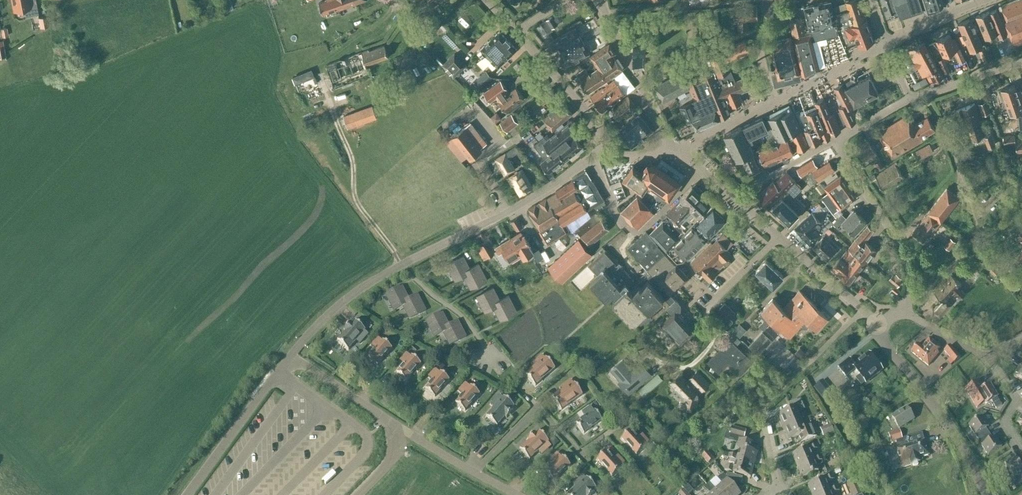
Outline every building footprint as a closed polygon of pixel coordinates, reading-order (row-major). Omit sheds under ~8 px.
[(29,0),(11,0),(13,10),(23,8),(25,16),(38,13),(37,8),(31,9),(29,0)] [(319,3),(323,15),(356,3),(354,0),(328,0),(319,3)] [(845,2),(832,6),(835,19),(837,25),(836,25),(837,28),(838,28),(844,46),(851,44),(857,42),(859,47),(874,41),(867,20),(861,0),(850,0),(845,2)] [(920,0),(881,0),(887,18),(899,14),(900,17),(923,9),(920,0)] [(923,9),(924,12),(943,6),(941,0),(920,0),(923,9)] [(1021,43),(1021,0),(1014,0),(1001,5),(1007,20),(1005,21),(1015,46),(1021,43)] [(838,34),(835,24),(836,24),(830,1),(804,7),(806,17),(810,30),(811,30),(813,40),(838,34)] [(748,30),(748,20),(757,20),(756,5),(743,6),(733,7),(734,20),(737,20),(738,30),(748,30)] [(989,11),(976,16),(985,39),(997,34),(999,38),(1006,35),(996,9),(989,12),(989,11)] [(428,18),(423,13),(418,17),(423,23),(428,18)] [(46,15),(38,17),(40,28),(48,26),(46,15)] [(552,28),(557,25),(552,16),(540,23),(547,34),(553,30),(552,28)] [(810,30),(806,17),(801,18),(789,21),(793,37),(805,34),(805,32),(810,30)] [(970,18),(958,24),(962,34),(958,36),(962,45),(966,43),(967,42),(974,39),(972,32),(975,31),(978,30),(975,23),(973,24),(970,18)] [(575,28),(550,42),(555,50),(557,49),(562,57),(560,59),(565,67),(589,53),(575,28)] [(498,67),(516,49),(499,31),(481,49),(477,53),(481,57),(476,61),(483,68),(487,64),(493,69),(497,65),(498,67)] [(967,42),(966,43),(970,52),(982,47),(975,31),(972,32),(974,39),(967,42)] [(952,40),(950,34),(936,40),(943,56),(954,51),(959,63),(965,60),(955,38),(952,40)] [(791,40),(791,38),(768,43),(771,56),(772,56),(778,79),(799,74),(799,73),(801,72),(802,76),(805,77),(819,70),(810,35),(791,40)] [(749,50),(745,39),(729,46),(728,45),(720,48),(722,52),(709,58),(714,69),(712,70),(711,67),(700,72),(700,74),(698,76),(698,75),(685,80),(682,72),(654,87),(662,102),(689,88),(695,102),(693,103),(692,102),(690,103),(680,107),(687,122),(692,120),(696,129),(730,114),(727,107),(740,101),(737,94),(750,89),(745,77),(735,81),(727,59),(749,50)] [(598,68),(606,81),(623,70),(614,57),(614,58),(612,56),(616,53),(610,43),(590,56),(598,68)] [(633,57),(646,55),(645,43),(633,44),(633,57)] [(924,43),(908,51),(910,55),(914,62),(917,67),(922,78),(925,76),(928,81),(930,85),(944,77),(939,68),(938,69),(926,47),(924,43)] [(388,57),(384,45),(362,53),(362,52),(325,65),(334,89),(370,75),(366,64),(388,57)] [(984,62),(990,59),(985,48),(979,51),(984,62)] [(466,65),(454,53),(442,66),(453,77),(466,65)] [(944,74),(950,71),(944,57),(937,61),(944,74)] [(581,80),(580,82),(588,93),(599,86),(606,81),(598,68),(590,74),(585,67),(577,74),(581,80)] [(475,93),(491,77),(485,71),(469,86),(475,93)] [(859,80),(857,78),(858,76),(852,74),(850,79),(842,83),(854,105),(878,92),(869,75),(859,80)] [(602,87),(590,96),(602,112),(625,93),(614,79),(603,88),(602,87)] [(500,80),(484,92),(490,101),(495,98),(498,102),(506,112),(523,98),(515,88),(508,94),(505,90),(506,89),(500,80)] [(854,105),(842,83),(833,88),(842,105),(838,107),(840,112),(838,112),(844,123),(845,122),(847,126),(856,122),(854,117),(856,116),(851,106),(854,105)] [(1001,89),(1006,106),(1010,115),(1021,111),(1021,93),(1021,89),(1016,90),(1014,85),(1001,89)] [(558,96),(552,88),(541,96),(540,95),(526,106),(530,111),(534,108),(539,115),(553,104),(551,101),(558,96)] [(628,96),(610,109),(619,120),(628,113),(632,110),(636,107),(629,98),(628,96)] [(823,99),(814,102),(817,109),(826,130),(828,129),(831,135),(840,131),(832,112),(829,113),(823,99)] [(978,103),(982,115),(990,112),(986,101),(978,103)] [(572,114),(562,102),(548,113),(549,115),(544,119),(553,130),(572,114)] [(981,122),(974,103),(956,110),(958,118),(964,116),(966,125),(964,125),(965,127),(981,122)] [(348,129),(377,119),(372,105),(343,116),(348,129)] [(804,110),(796,114),(802,129),(810,147),(819,143),(824,141),(830,139),(829,136),(831,135),(828,129),(826,130),(817,109),(805,113),(804,110)] [(769,133),(766,135),(770,144),(777,140),(777,141),(789,135),(790,136),(790,135),(793,142),(798,152),(810,147),(802,129),(801,129),(792,110),(785,113),(783,111),(779,113),(767,119),(768,120),(773,131),(769,133)] [(500,122),(507,131),(518,123),(511,114),(500,122)] [(652,130),(639,114),(618,130),(631,147),(642,138),(652,130)] [(913,125),(907,114),(876,133),(891,158),(923,140),(921,137),(935,129),(927,116),(913,125)] [(741,127),(724,135),(725,137),(736,160),(741,158),(751,153),(753,152),(748,142),(763,135),(762,132),(767,130),(768,130),(764,122),(763,120),(762,118),(742,127),(741,127)] [(539,140),(534,144),(542,155),(543,154),(547,150),(550,154),(556,149),(574,135),(580,130),(571,119),(550,136),(547,133),(544,136),(539,140)] [(1004,133),(999,119),(994,120),(999,135),(1004,133)] [(768,120),(764,122),(768,130),(767,130),(769,133),(773,131),(768,120)] [(981,122),(965,127),(966,132),(969,131),(971,140),(984,136),(988,147),(995,144),(991,133),(985,135),(984,131),(981,122)] [(486,144),(470,123),(464,128),(452,137),(446,142),(461,161),(467,156),(470,160),(482,150),(480,148),(486,144)] [(540,128),(536,124),(531,128),(534,132),(540,128)] [(1021,151),(1021,136),(1021,133),(1003,136),(1004,144),(1015,142),(1017,151),(1021,151)] [(583,146),(574,135),(556,149),(564,159),(565,160),(583,146)] [(760,153),(759,153),(764,165),(765,165),(766,168),(783,161),(781,158),(786,156),(786,158),(792,156),(791,154),(793,153),(789,144),(793,142),(790,135),(790,136),(786,137),(787,139),(759,151),(760,153)] [(868,141),(856,148),(864,160),(876,153),(868,141)] [(918,159),(933,151),(929,144),(914,152),(918,159)] [(509,158),(519,151),(515,145),(505,152),(509,158)] [(556,149),(550,154),(540,162),(548,172),(564,159),(556,149)] [(751,153),(741,158),(745,165),(742,166),(746,174),(748,173),(749,175),(759,170),(751,153)] [(496,159),(505,174),(514,169),(505,154),(496,159)] [(801,176),(817,166),(813,159),(796,169),(801,176)] [(680,171),(664,160),(660,160),(656,165),(647,165),(642,172),(633,165),(623,179),(647,196),(645,198),(649,202),(647,204),(637,194),(621,210),(638,227),(654,211),(661,206),(668,198),(669,198),(680,182),(678,180),(681,175),(680,171)] [(878,169),(883,166),(880,160),(875,164),(878,169)] [(829,162),(812,172),(813,173),(817,180),(834,170),(829,162)] [(883,189),(902,177),(894,164),(875,176),(874,174),(869,177),(871,180),(876,178),(883,189)] [(520,195),(532,188),(522,170),(507,178),(512,186),(514,185),(520,195)] [(604,201),(585,170),(571,178),(572,180),(555,191),(556,192),(546,199),(546,198),(528,209),(530,213),(529,214),(540,232),(547,244),(567,233),(562,225),(587,211),(604,201)] [(773,181),(769,185),(756,197),(768,210),(785,193),(784,192),(796,181),(786,172),(775,182),(773,181)] [(840,176),(824,187),(840,209),(856,197),(840,176)] [(780,215),(796,199),(793,197),(801,189),(795,183),(786,192),(787,193),(773,207),(780,215)] [(665,213),(670,217),(665,222),(679,236),(710,204),(692,186),(665,213)] [(947,188),(928,212),(940,222),(959,198),(947,188)] [(821,198),(824,202),(832,213),(833,214),(839,209),(827,193),(821,198)] [(801,205),(796,199),(780,215),(789,224),(806,206),(803,203),(801,205)] [(794,228),(810,245),(826,229),(832,223),(827,218),(830,215),(820,205),(794,228)] [(663,220),(655,228),(650,234),(677,261),(684,260),(686,257),(688,259),(727,220),(713,206),(694,224),(694,223),(680,237),(678,236),(663,220)] [(839,209),(833,214),(836,217),(842,213),(839,209)] [(854,234),(866,221),(855,211),(855,212),(853,210),(846,218),(841,214),(833,223),(838,227),(842,223),(854,234)] [(928,212),(911,233),(921,241),(922,242),(930,232),(932,234),(941,223),(940,222),(928,212)] [(575,229),(588,246),(609,229),(597,215),(596,213),(575,229)] [(516,231),(522,227),(517,218),(511,221),(516,231)] [(848,249),(866,263),(876,250),(865,241),(867,238),(874,230),(868,225),(855,239),(855,240),(848,249)] [(521,232),(510,238),(521,256),(520,256),(522,259),(535,252),(524,234),(523,235),(521,232)] [(678,270),(656,246),(656,245),(644,233),(626,249),(638,262),(648,253),(656,261),(628,288),(624,284),(630,278),(604,250),(588,265),(595,273),(594,274),(595,277),(591,280),(607,298),(613,293),(615,296),(613,299),(633,321),(640,314),(645,320),(651,314),(655,318),(666,309),(671,314),(660,324),(678,344),(693,331),(677,313),(678,311),(679,304),(673,298),(671,295),(679,287),(678,286),(687,277),(680,269),(678,270)] [(718,238),(727,248),(733,243),(730,240),(723,233),(718,238)] [(822,237),(813,247),(827,261),(837,250),(822,237)] [(521,256),(510,238),(495,247),(499,253),(502,251),(510,263),(520,256),(521,256)] [(950,238),(944,246),(949,249),(955,242),(950,238)] [(562,281),(592,254),(578,239),(576,241),(548,266),(562,281)] [(723,262),(731,254),(726,249),(727,248),(717,239),(713,244),(711,242),(691,263),(708,280),(725,263),(723,262)] [(984,258),(992,249),(980,239),(972,248),(984,258)] [(493,252),(487,241),(476,248),(483,258),(493,252)] [(848,249),(843,255),(848,259),(845,264),(858,273),(866,263),(848,249)] [(462,271),(470,268),(463,255),(447,264),(455,280),(464,275),(462,271)] [(783,275),(766,259),(756,269),(773,286),(783,275)] [(839,259),(832,267),(840,273),(839,275),(849,284),(858,273),(845,264),(843,262),(839,259)] [(962,265),(958,261),(952,267),(957,271),(962,265)] [(462,271),(464,275),(471,288),(487,279),(478,263),(470,268),(462,271)] [(948,272),(940,280),(942,282),(952,292),(959,298),(964,293),(957,287),(960,283),(948,272)] [(893,275),(888,280),(896,286),(901,281),(900,281),(902,279),(896,274),(895,276),(893,275)] [(952,292),(942,282),(932,292),(943,301),(934,312),(939,317),(950,305),(944,300),(952,292)] [(401,303),(408,299),(402,287),(386,295),(394,311),(403,306),(401,303)] [(492,303),(500,300),(493,287),(477,296),(485,312),(494,307),(492,303)] [(799,291),(783,308),(783,309),(772,320),(772,321),(789,337),(800,326),(806,319),(817,307),(799,291)] [(401,303),(403,306),(410,319),(426,311),(417,294),(408,299),(401,303)] [(492,303),(494,307),(501,319),(517,311),(508,295),(500,300),(492,303)] [(772,299),(760,312),(760,315),(763,318),(763,321),(759,325),(762,328),(763,330),(772,321),(772,320),(783,309),(783,308),(772,299)] [(730,319),(735,312),(724,302),(721,306),(719,309),(728,318),(729,318),(730,319)] [(806,319),(800,326),(802,328),(807,328),(811,323),(816,329),(827,317),(817,307),(806,319)] [(442,329),(449,325),(443,313),(427,321),(435,337),(444,333),(442,329)] [(728,318),(724,322),(728,326),(733,322),(730,319),(729,318),(728,318)] [(337,340),(348,350),(356,341),(360,344),(368,334),(365,331),(366,330),(355,321),(352,323),(351,322),(344,330),(345,331),(337,340)] [(442,329),(444,333),(450,345),(466,337),(458,321),(449,325),(442,329)] [(734,328),(732,331),(739,337),(740,336),(744,332),(737,325),(734,328)] [(749,344),(748,345),(757,354),(760,351),(767,344),(758,335),(754,339),(749,344)] [(368,357),(377,365),(392,348),(383,340),(382,341),(378,337),(371,345),(375,349),(368,357)] [(922,347),(918,344),(911,352),(928,366),(939,354),(937,352),(941,347),(930,338),(922,347)] [(740,375),(753,363),(730,340),(707,362),(719,373),(728,364),(740,375)] [(951,345),(944,351),(950,358),(946,361),(950,366),(960,357),(951,345)] [(800,347),(794,353),(800,358),(805,352),(800,347)] [(397,373),(406,381),(421,364),(412,355),(411,357),(406,353),(400,360),(404,364),(397,373)] [(752,360),(756,364),(761,358),(757,354),(752,360)] [(854,369),(860,376),(856,379),(862,386),(866,383),(876,374),(878,375),(880,373),(880,371),(882,370),(869,354),(854,365),(850,360),(839,368),(845,376),(854,369)] [(526,375),(535,386),(555,369),(546,358),(545,359),(542,355),(532,364),(535,367),(526,375)] [(632,373),(627,366),(622,360),(611,370),(616,375),(630,391),(650,375),(641,364),(634,370),(634,371),(632,373)] [(1021,367),(1020,366),(1014,376),(1021,381),(1021,367)] [(425,388),(435,397),(450,380),(440,371),(439,373),(435,369),(428,376),(433,380),(425,388)] [(698,393),(709,383),(697,370),(688,378),(691,382),(689,384),(679,374),(671,382),(678,389),(676,391),(681,397),(680,403),(695,408),(699,393),(698,393)] [(816,385),(825,377),(820,370),(810,378),(816,385)] [(658,373),(638,390),(639,392),(633,397),(636,400),(642,395),(643,396),(663,379),(658,373)] [(574,383),(573,384),(571,380),(560,388),(563,391),(553,398),(561,410),(583,395),(574,383)] [(978,409),(980,408),(986,404),(991,401),(996,408),(1002,405),(990,385),(983,389),(979,381),(966,389),(978,409)] [(456,403),(465,411),(480,394),(470,386),(469,387),(465,383),(459,391),(463,394),(456,403)] [(866,398),(871,404),(877,400),(872,394),(866,398)] [(486,416),(497,426),(505,417),(506,418),(513,410),(512,409),(514,406),(503,397),(502,398),(499,395),(491,404),(494,407),(486,416)] [(783,428),(800,421),(797,413),(805,409),(800,398),(788,403),(791,409),(778,415),(783,428)] [(576,423),(584,434),(602,420),(595,410),(594,411),(590,406),(582,412),(585,417),(576,423)] [(914,419),(907,407),(892,417),(899,428),(914,419)] [(989,433),(986,428),(989,427),(982,416),(968,425),(975,435),(978,440),(989,433)] [(804,429),(800,421),(783,428),(789,441),(797,437),(800,444),(816,437),(812,426),(804,429)] [(730,433),(729,435),(739,437),(744,439),(746,430),(732,426),(730,433)] [(819,433),(821,437),(835,431),(832,426),(823,430),(824,431),(819,433)] [(631,430),(621,439),(636,456),(646,447),(645,446),(649,442),(642,435),(638,438),(631,430)] [(891,443),(903,439),(900,430),(888,433),(891,443)] [(520,449),(530,460),(539,451),(542,455),(551,446),(548,443),(549,442),(539,431),(536,434),(535,432),(527,440),(529,441),(520,449)] [(992,438),(989,433),(978,440),(981,445),(981,446),(988,456),(1002,447),(995,437),(992,438)] [(899,449),(896,450),(901,468),(911,465),(911,466),(920,463),(919,461),(923,460),(922,458),(929,456),(922,434),(904,439),(904,440),(899,441),(901,448),(899,449)] [(729,454),(728,458),(736,460),(754,465),(757,452),(753,451),(755,444),(739,440),(737,448),(740,448),(738,456),(729,454)] [(812,458),(809,450),(818,447),(816,443),(791,453),(796,465),(812,458)] [(840,447),(835,450),(839,458),(838,458),(841,466),(849,462),(844,451),(842,452),(840,447)] [(606,451),(597,460),(612,477),(622,468),(621,467),(625,463),(618,456),(614,459),(606,451)] [(545,471),(554,481),(571,465),(562,456),(561,457),(557,453),(550,460),(553,464),(545,471)] [(857,456),(856,457),(864,471),(871,467),(864,454),(863,453),(857,456)] [(709,454),(704,459),(708,463),(710,466),(716,461),(714,458),(709,454)] [(813,458),(796,465),(801,477),(817,470),(815,465),(824,461),(822,458),(821,454),(812,458),(813,458)] [(1016,459),(1014,457),(1004,463),(1014,478),(1021,473),(1021,457),(1021,455),(1016,459)] [(726,466),(725,470),(750,477),(754,465),(736,460),(734,468),(726,466)] [(727,473),(726,476),(731,481),(741,484),(743,478),(727,473)] [(595,492),(594,491),(596,488),(587,477),(586,478),(583,475),(573,484),(576,487),(567,494),(591,494),(595,492)] [(707,486),(715,494),(740,494),(741,494),(733,487),(723,475),(718,480),(716,477),(710,483),(707,486)] [(829,490),(826,483),(834,479),(833,475),(808,485),(812,494),(818,494),(829,490)] [(684,489),(693,481),(690,478),(689,477),(680,485),(684,489)] [(847,483),(852,494),(860,494),(863,494),(856,479),(847,483)] [(707,486),(704,488),(710,494),(709,494),(715,494),(707,486)] [(818,494),(831,494),(839,491),(838,487),(829,490),(818,494)]
